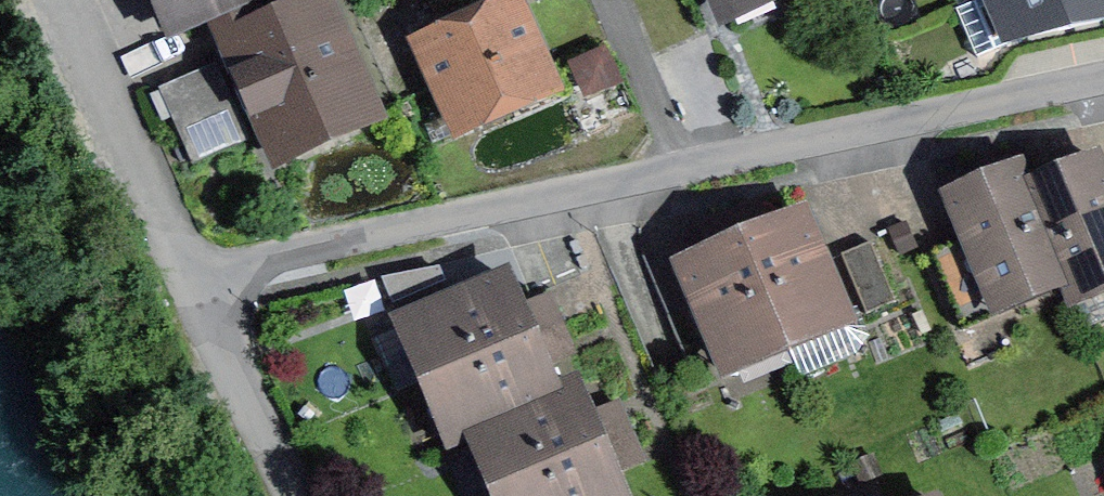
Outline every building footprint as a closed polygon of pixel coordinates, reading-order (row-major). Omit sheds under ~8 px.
[(156,47),(263,0),(135,0),(156,47)] [(260,176),(379,127),(326,0),(299,0),(209,37),(224,71),(169,94),(198,163),(246,143),(260,176)] [(561,96),(519,0),(505,0),(403,44),(447,145),(561,96)] [(714,31),(793,0),(702,0),(714,31)] [(977,1),(999,46),(1103,27),(1103,0),(979,0),(977,1)] [(612,48),(573,62),(588,103),(627,88),(612,48)] [(1055,291),(1063,311),(1103,296),(1103,180),(1096,160),(1026,187),(1055,291)] [(1055,291),(1026,187),(1016,162),(927,197),(976,322),(1055,291)] [(769,223),(740,235),(786,354),(851,328),(802,209),(769,223)] [(715,383),(786,354),(740,235),(667,264),(715,383)] [(399,374),(525,327),(505,275),(379,322),(399,374)] [(525,327),(399,374),(427,449),(455,439),(550,393),(525,327)] [(550,393),(455,439),(474,491),(606,434),(585,380),(550,393)] [(474,491),(476,495),(629,495),(606,434),(474,491)]
